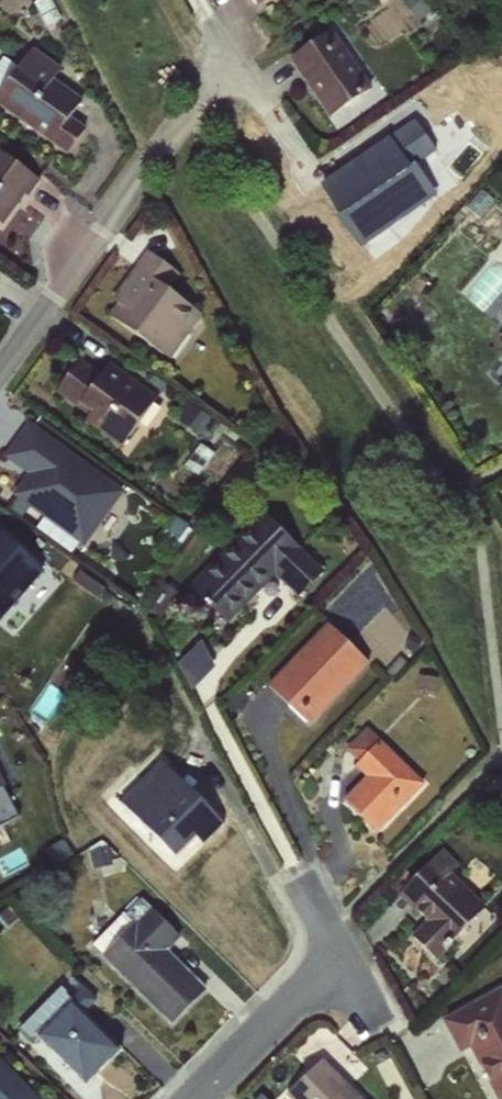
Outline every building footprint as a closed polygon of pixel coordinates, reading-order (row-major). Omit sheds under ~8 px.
[(371,88),(331,30),(289,59),(330,118),(371,88)] [(3,59),(0,63),(0,105),(67,155),(85,130),(70,117),(82,100),(54,79),(60,68),(32,48),(18,67),(3,59)] [(365,236),(439,189),(420,160),(439,147),(421,118),(326,178),(338,198),(340,197),(365,236)] [(39,181),(0,153),(0,224),(2,226),(24,195),(27,197),(39,181)] [(179,274),(147,250),(110,300),(117,305),(110,317),(170,360),(202,315),(168,291),(179,274)] [(81,358),(55,393),(88,417),(85,421),(120,447),(157,397),(110,363),(102,373),(81,358)] [(13,496),(84,548),(124,494),(28,423),(4,458),(26,475),(13,496)] [(262,512),(189,587),(226,624),(276,576),(297,598),(324,571),(262,512)] [(53,570),(0,520),(0,614),(6,620),(53,570)] [(327,623),(267,687),(309,726),(369,664),(327,623)] [(424,784),(366,727),(345,748),(357,763),(354,767),(363,777),(343,799),(376,832),(424,784)] [(223,827),(165,766),(122,806),(180,867),(223,827)] [(8,791),(0,775),(0,795),(8,791)] [(464,867),(442,847),(395,899),(425,926),(413,939),(437,961),(483,911),(451,882),(464,867)] [(180,941),(151,912),(104,958),(175,1030),(210,995),(168,953),(180,941)] [(445,1021),(463,1056),(469,1053),(493,1098),(501,1098),(501,994),(501,992),(445,1021)] [(120,1051),(70,1003),(36,1038),(85,1086),(120,1051)] [(323,1061),(287,1096),(290,1098),(361,1098),(323,1061)] [(0,1063),(0,1098),(36,1098),(0,1063)]
